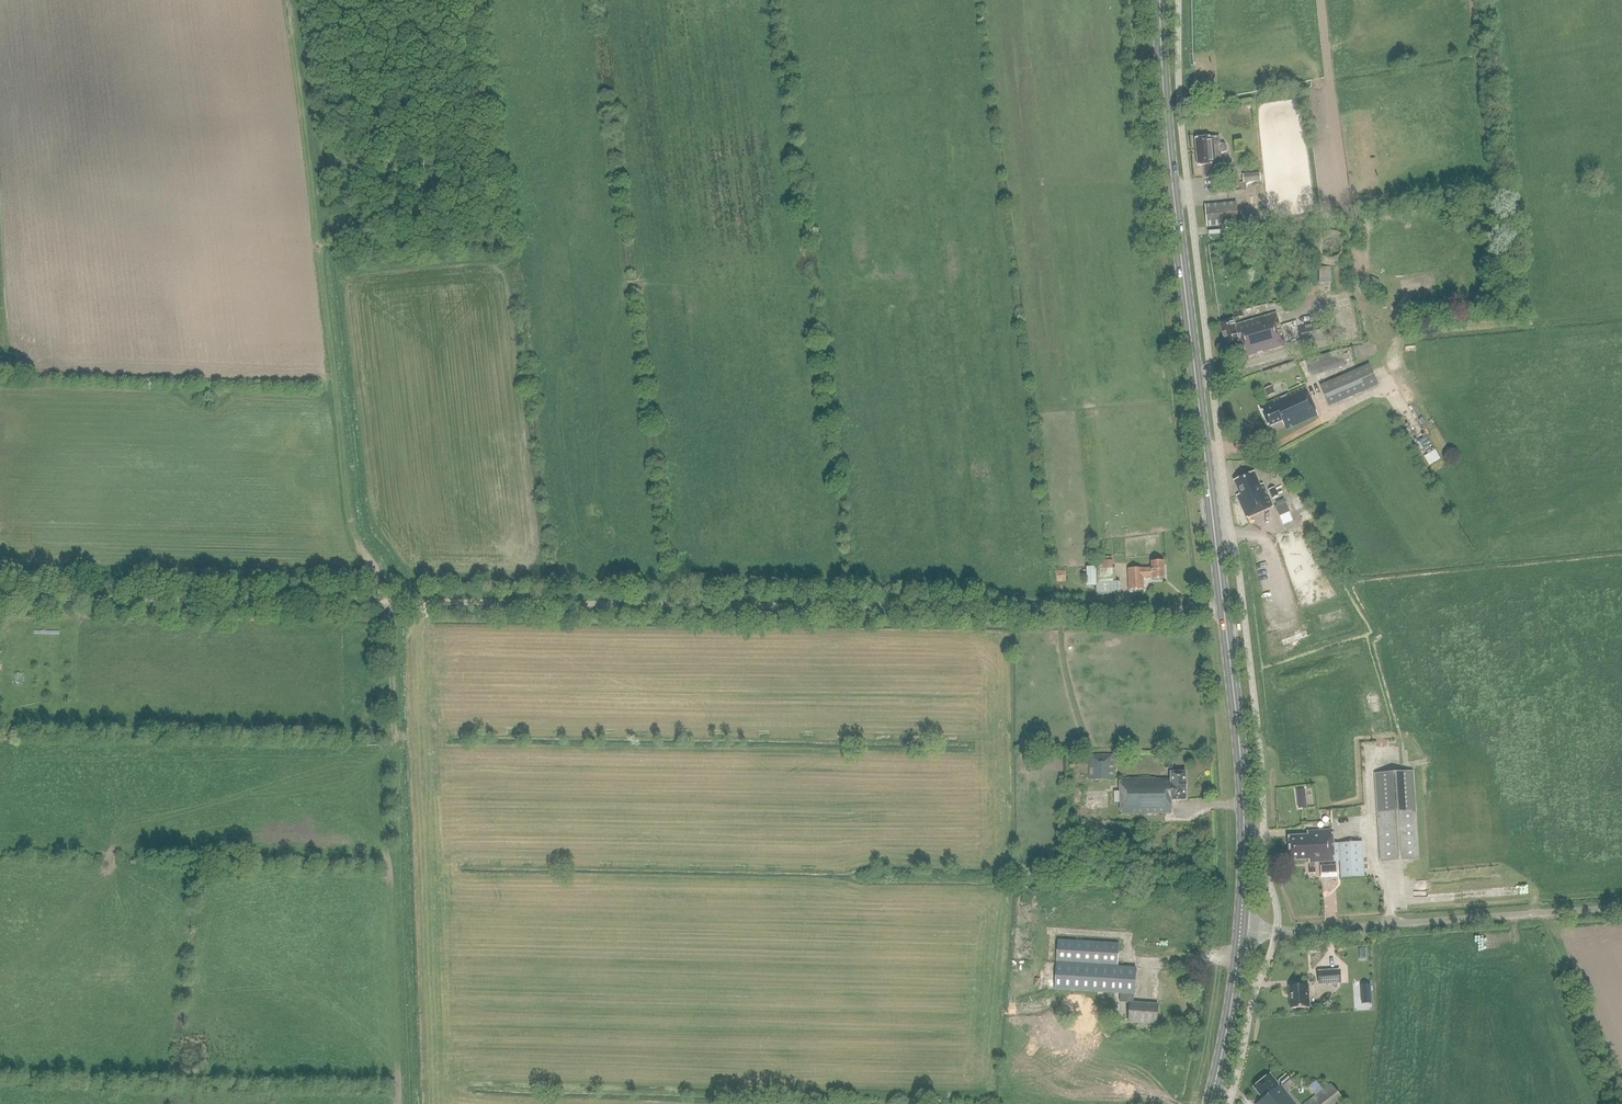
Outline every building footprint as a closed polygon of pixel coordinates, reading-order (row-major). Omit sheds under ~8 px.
[(1222,143),(1220,143),(1219,137),(1216,137),(1216,136),(1195,138),(1197,165),(1204,165),(1206,178),(1219,177),(1218,163),(1221,163),(1220,152),(1221,152),(1224,151),(1226,148),(1226,146),(1224,143),(1222,143)] [(1259,181),(1259,172),(1243,174),(1243,183),(1259,181)] [(1238,223),(1236,201),(1204,204),(1206,226),(1238,223)] [(1332,282),(1332,266),(1319,266),(1319,282),(1332,282)] [(1368,283),(1375,286),(1378,280),(1371,277),(1368,283)] [(1243,316),(1242,309),(1233,311),(1235,319),(1243,316)] [(1243,358),(1285,345),(1275,313),(1234,325),(1232,319),(1219,324),(1226,349),(1239,345),(1243,358)] [(1311,327),(1309,321),(1303,323),(1304,326),(1298,327),(1302,344),(1327,338),(1324,324),(1311,327)] [(1309,375),(1345,366),(1341,350),(1306,359),(1309,375)] [(1329,406),(1378,384),(1369,364),(1320,385),(1329,406)] [(1268,396),(1275,393),(1272,385),(1264,389),(1268,396)] [(1286,430),(1318,416),(1305,386),(1259,407),(1268,427),(1282,421),(1286,430)] [(1424,455),(1430,464),(1441,457),(1434,448),(1424,455)] [(1247,519),(1273,507),(1262,484),(1259,485),(1253,472),(1234,481),(1240,495),(1237,496),(1247,519)] [(1272,499),(1279,496),(1279,495),(1275,487),(1268,490),(1272,499)] [(1290,511),(1286,502),(1275,507),(1279,516),(1290,511)] [(1111,568),(1110,556),(1098,557),(1098,569),(1095,569),(1096,595),(1120,593),(1119,581),(1115,581),(1114,568),(1111,568)] [(1152,578),(1164,578),(1163,561),(1152,562),(1152,568),(1143,568),(1128,568),(1129,589),(1143,589),(1143,577),(1152,577),(1152,578)] [(1089,780),(1114,780),(1113,754),(1088,755),(1089,780)] [(1418,860),(1415,811),(1413,771),(1375,774),(1378,813),(1380,862),(1418,860)] [(1171,801),(1186,800),(1185,773),(1170,773),(1170,780),(1160,780),(1160,779),(1120,780),(1121,814),(1171,813),(1171,801)] [(1307,807),(1305,788),(1295,789),(1298,808),(1307,807)] [(1362,841),(1333,843),(1332,830),(1307,832),(1307,835),(1287,836),(1289,860),(1308,859),(1309,862),(1309,867),(1309,873),(1315,873),(1315,862),(1339,860),(1340,878),(1365,876),(1362,841)] [(1336,877),(1335,865),(1319,866),(1320,878),(1336,877)] [(1134,1003),(1136,967),(1118,966),(1119,944),(1057,940),(1054,989),(1120,993),(1119,1002),(1130,1002),(1128,1021),(1157,1023),(1158,1004),(1134,1003)] [(1319,984),(1340,983),(1339,970),(1318,971),(1319,984)] [(1290,1008),(1310,1007),(1308,985),(1288,986),(1290,1008)] [(1362,1005),(1372,1004),(1370,986),(1361,986),(1362,1005)] [(1279,1084),(1270,1073),(1253,1087),(1262,1099),(1256,1103),(1297,1103),(1281,1084),(1279,1086),(1278,1084),(1279,1084)] [(1286,1074),(1279,1079),(1283,1084),(1290,1079),(1289,1078),(1286,1074)] [(1346,1102),(1331,1084),(1306,1103),(1343,1103),(1346,1102)]
